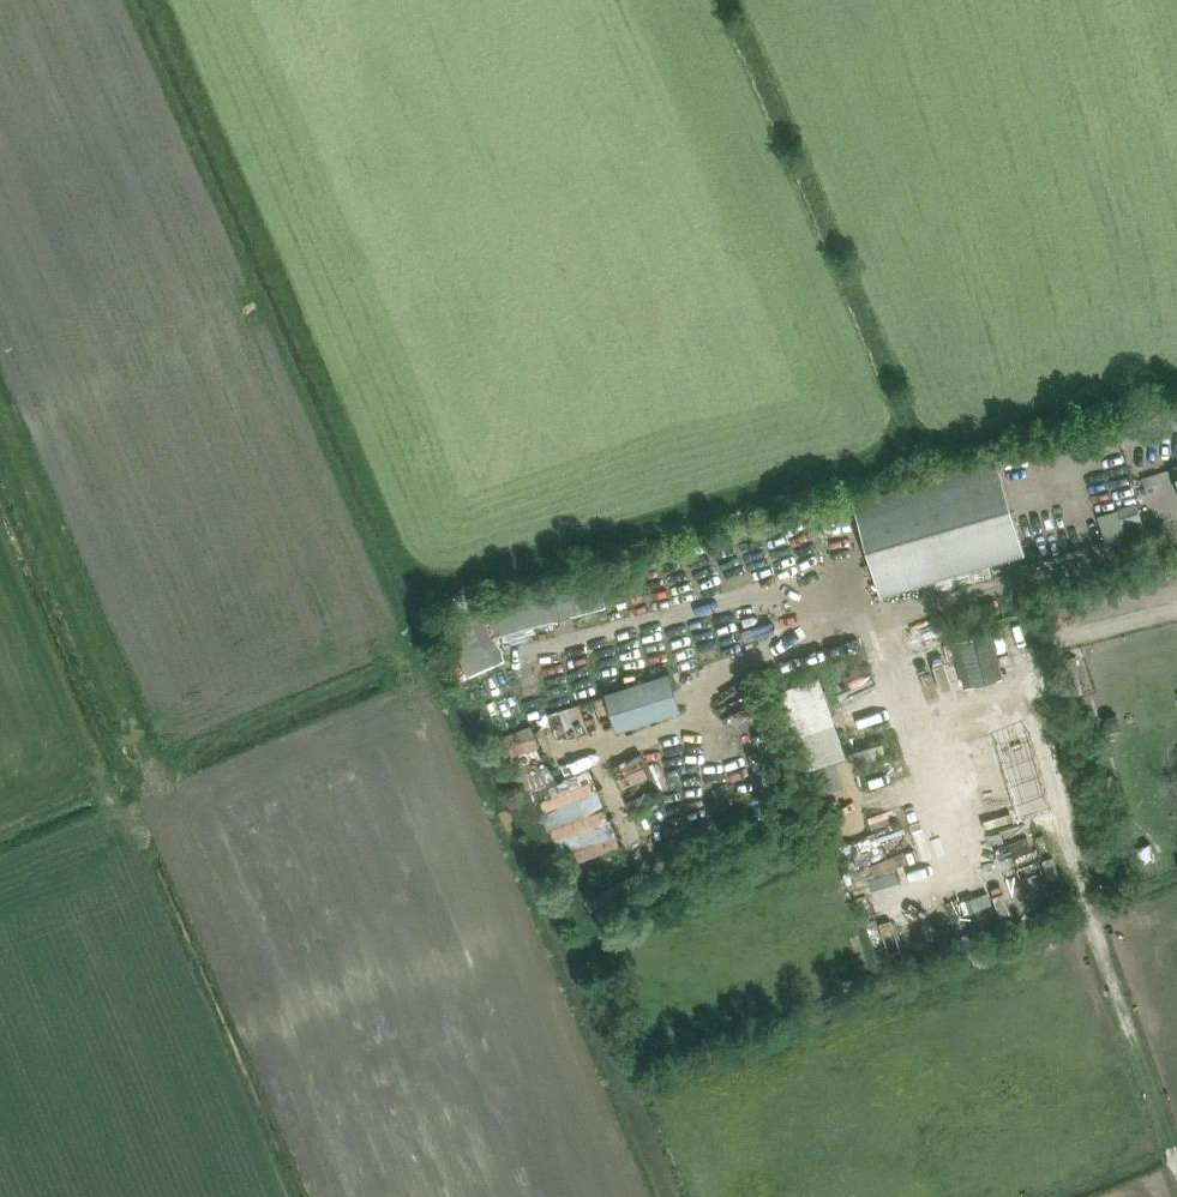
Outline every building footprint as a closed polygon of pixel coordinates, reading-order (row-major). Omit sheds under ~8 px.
[(1025,551),(998,460),(855,501),(882,593),(1025,551)] [(1117,507),(1127,537),(1145,531),(1136,501),(1117,507)] [(506,660),(495,635),(606,605),(596,568),(532,586),(534,594),(482,608),(483,610),(446,620),(468,675),(506,660)] [(991,630),(952,641),(965,686),(1004,675),(991,630)] [(777,689),(804,768),(848,753),(821,673),(777,689)] [(672,674),(606,693),(617,729),(682,711),(672,674)] [(531,727),(509,731),(512,749),(534,745),(531,727)] [(643,753),(618,760),(625,784),(650,776),(643,753)] [(544,808),(566,866),(620,845),(588,763),(572,769),(581,794),(544,808)] [(637,868),(584,897),(591,910),(644,880),(637,868)]
